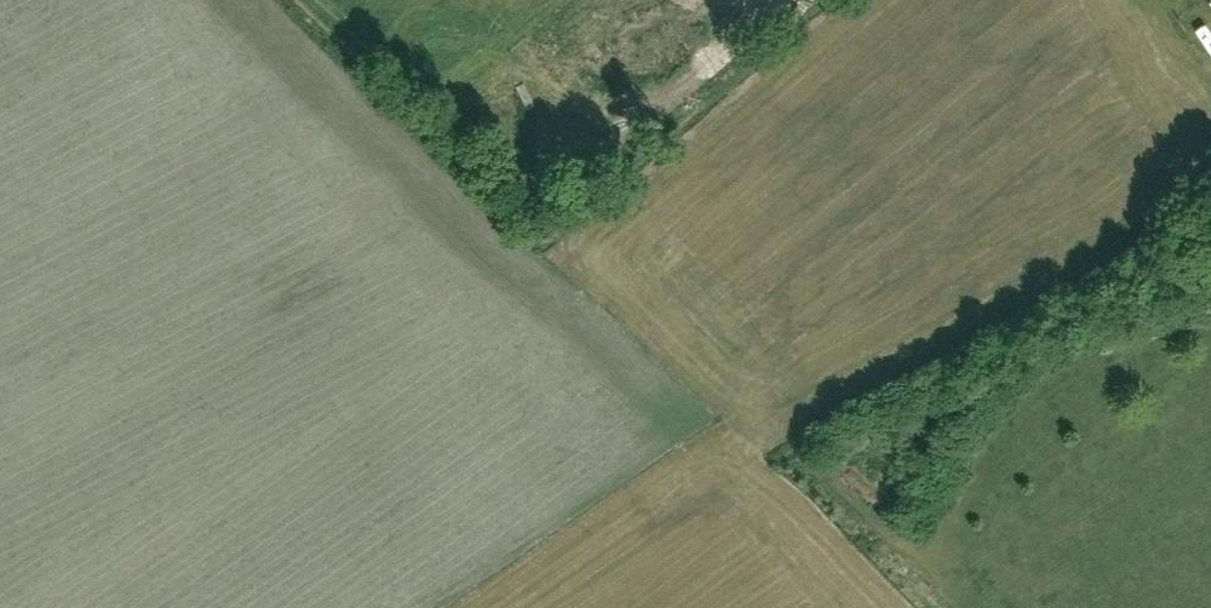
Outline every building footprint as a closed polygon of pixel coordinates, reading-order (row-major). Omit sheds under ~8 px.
[(583,24),(571,12),(561,22),(572,34),(583,24)]
